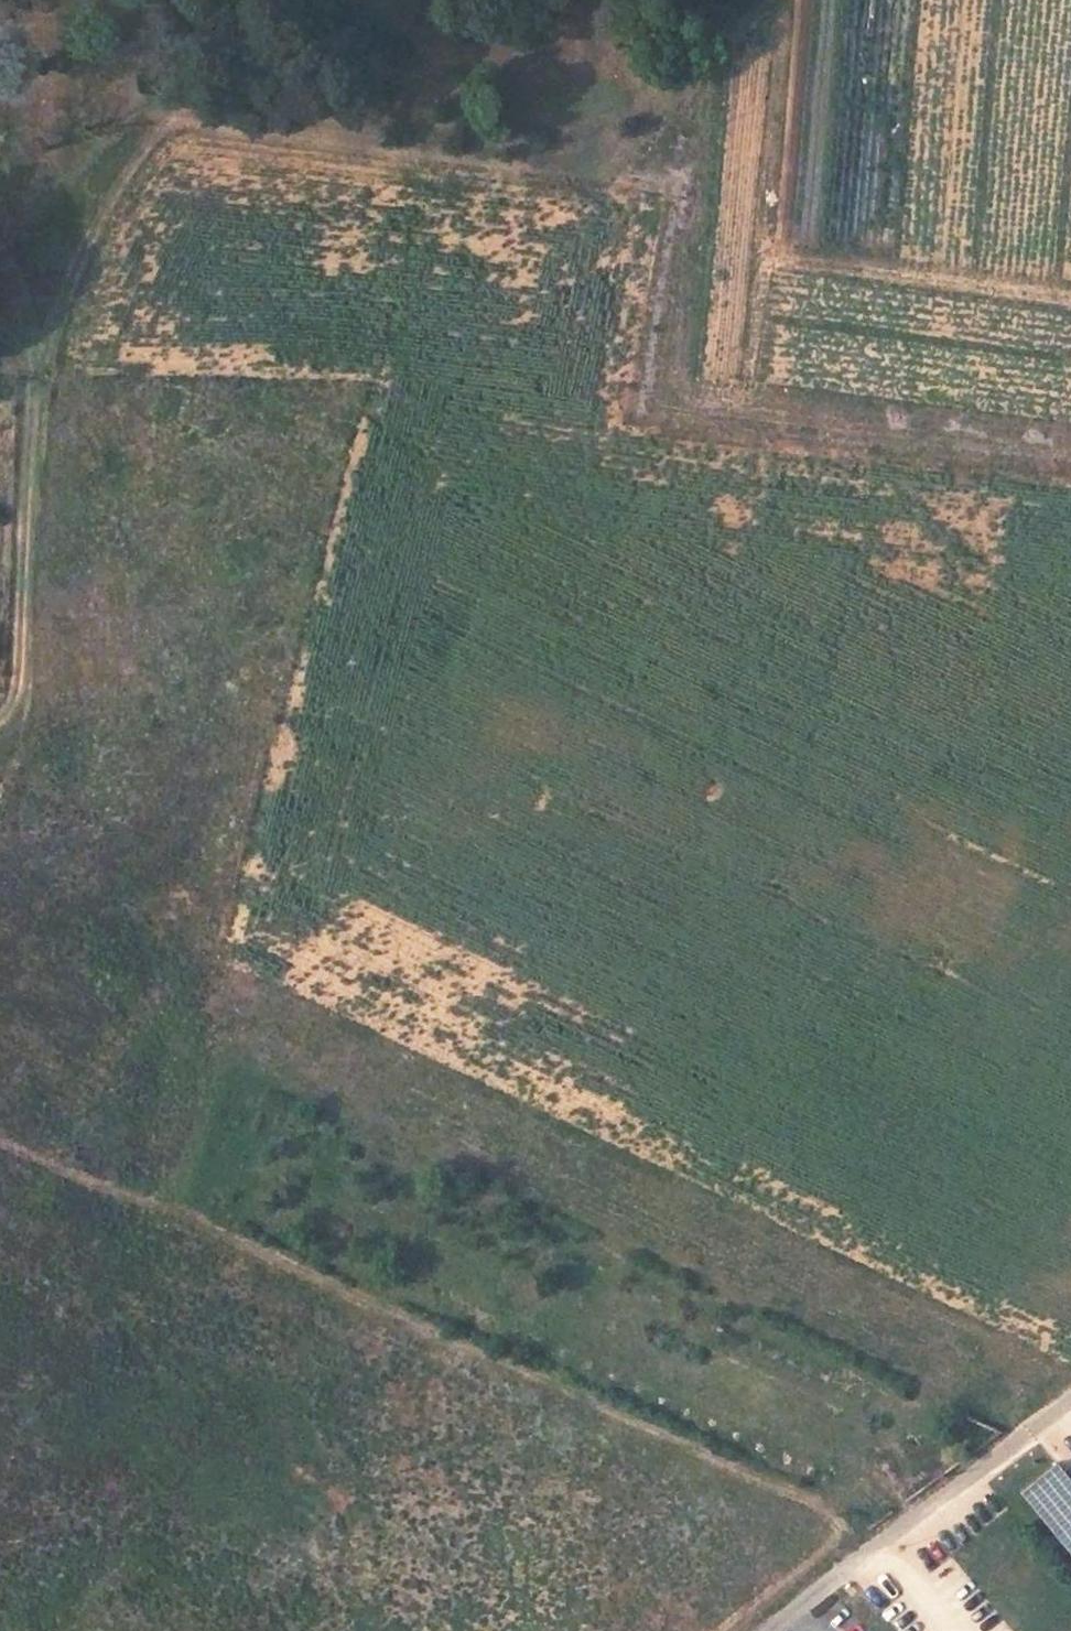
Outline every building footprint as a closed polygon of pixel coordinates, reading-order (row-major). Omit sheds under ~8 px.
[(1057,1467),(1026,1493),(1070,1548),(1070,1484),(1057,1467)]
